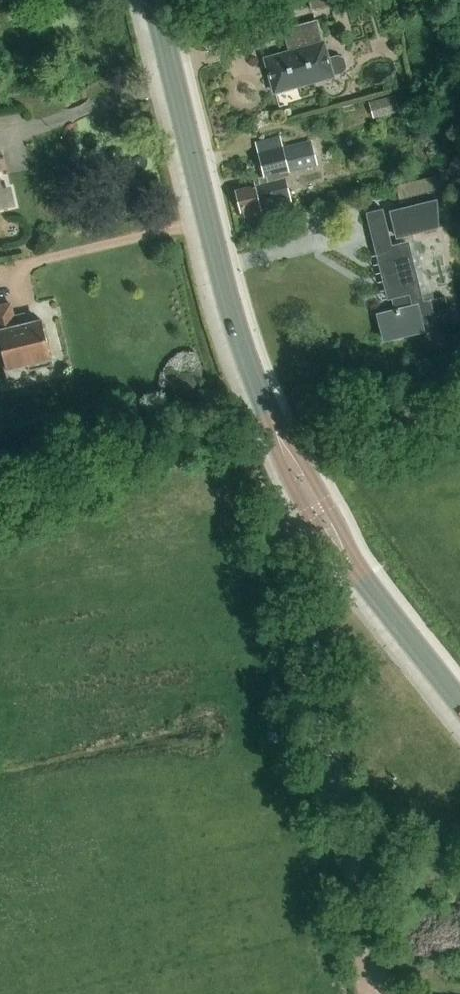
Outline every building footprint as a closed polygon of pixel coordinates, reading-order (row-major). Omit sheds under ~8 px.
[(315,11),(335,3),(334,1),(336,0),(311,0),(315,11)] [(333,77),(333,76),(343,73),(347,67),(344,58),(338,55),(328,58),(317,20),(282,30),(289,53),(266,59),(275,93),(333,77)] [(394,95),(369,102),(374,118),(399,112),(394,95)] [(244,218),(292,205),(284,173),(316,165),(310,145),(283,152),(282,148),(258,154),(264,178),(258,179),(259,185),(237,191),(243,213),(244,218)] [(400,200),(442,188),(445,187),(441,173),(396,186),(400,200)] [(13,205),(9,190),(1,192),(0,189),(0,208),(13,205)] [(398,239),(438,228),(436,202),(391,213),(398,239)] [(408,244),(392,248),(383,210),(368,214),(389,300),(395,299),(398,310),(378,315),(385,341),(436,328),(432,315),(447,311),(446,299),(423,304),(408,244)] [(51,362),(49,354),(50,354),(41,318),(14,325),(8,302),(0,304),(0,345),(7,372),(27,367),(27,368),(51,362)]
